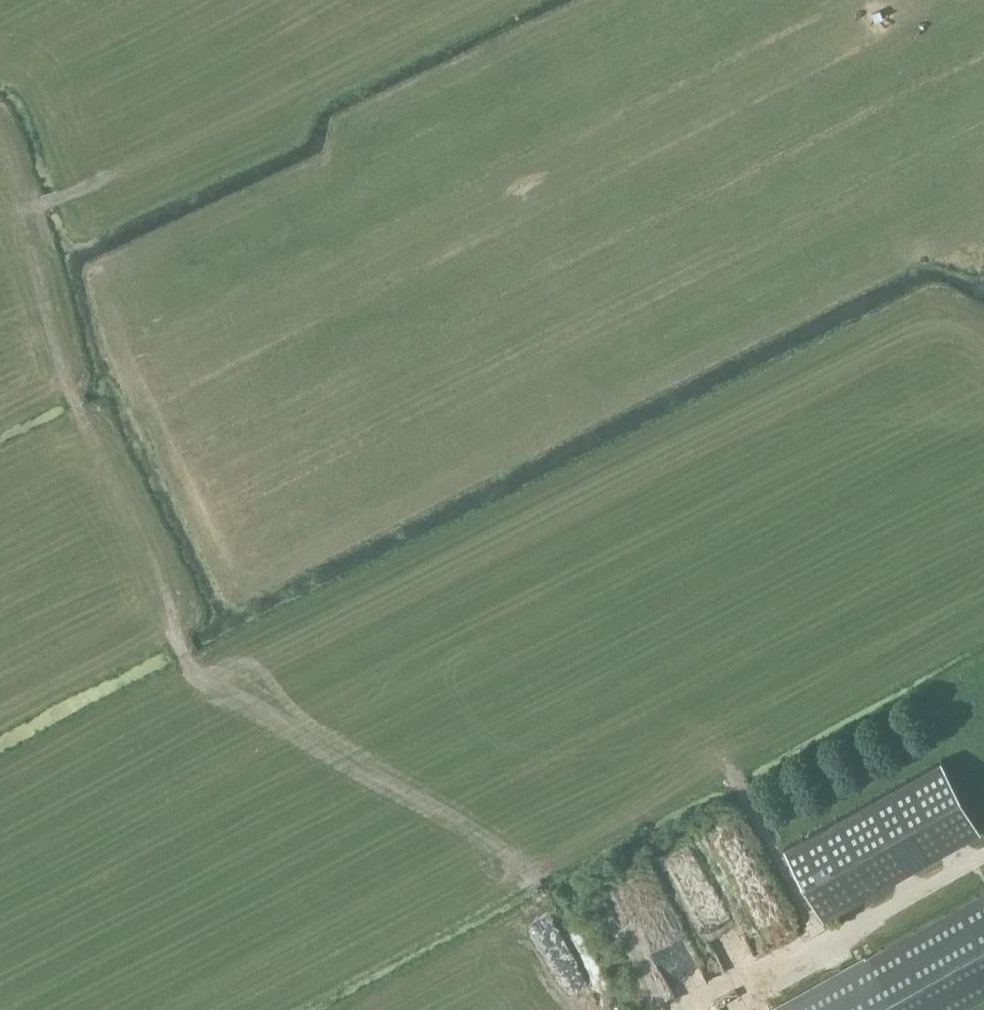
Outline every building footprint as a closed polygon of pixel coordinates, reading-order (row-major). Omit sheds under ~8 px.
[(783,848),(822,918),(858,898),(892,879),(910,869),(937,854),(963,839),(980,830),(940,760),(783,848)] [(865,958),(863,955),(769,1008),(770,1009),(961,1009),(983,997),(983,891),(865,958)]
